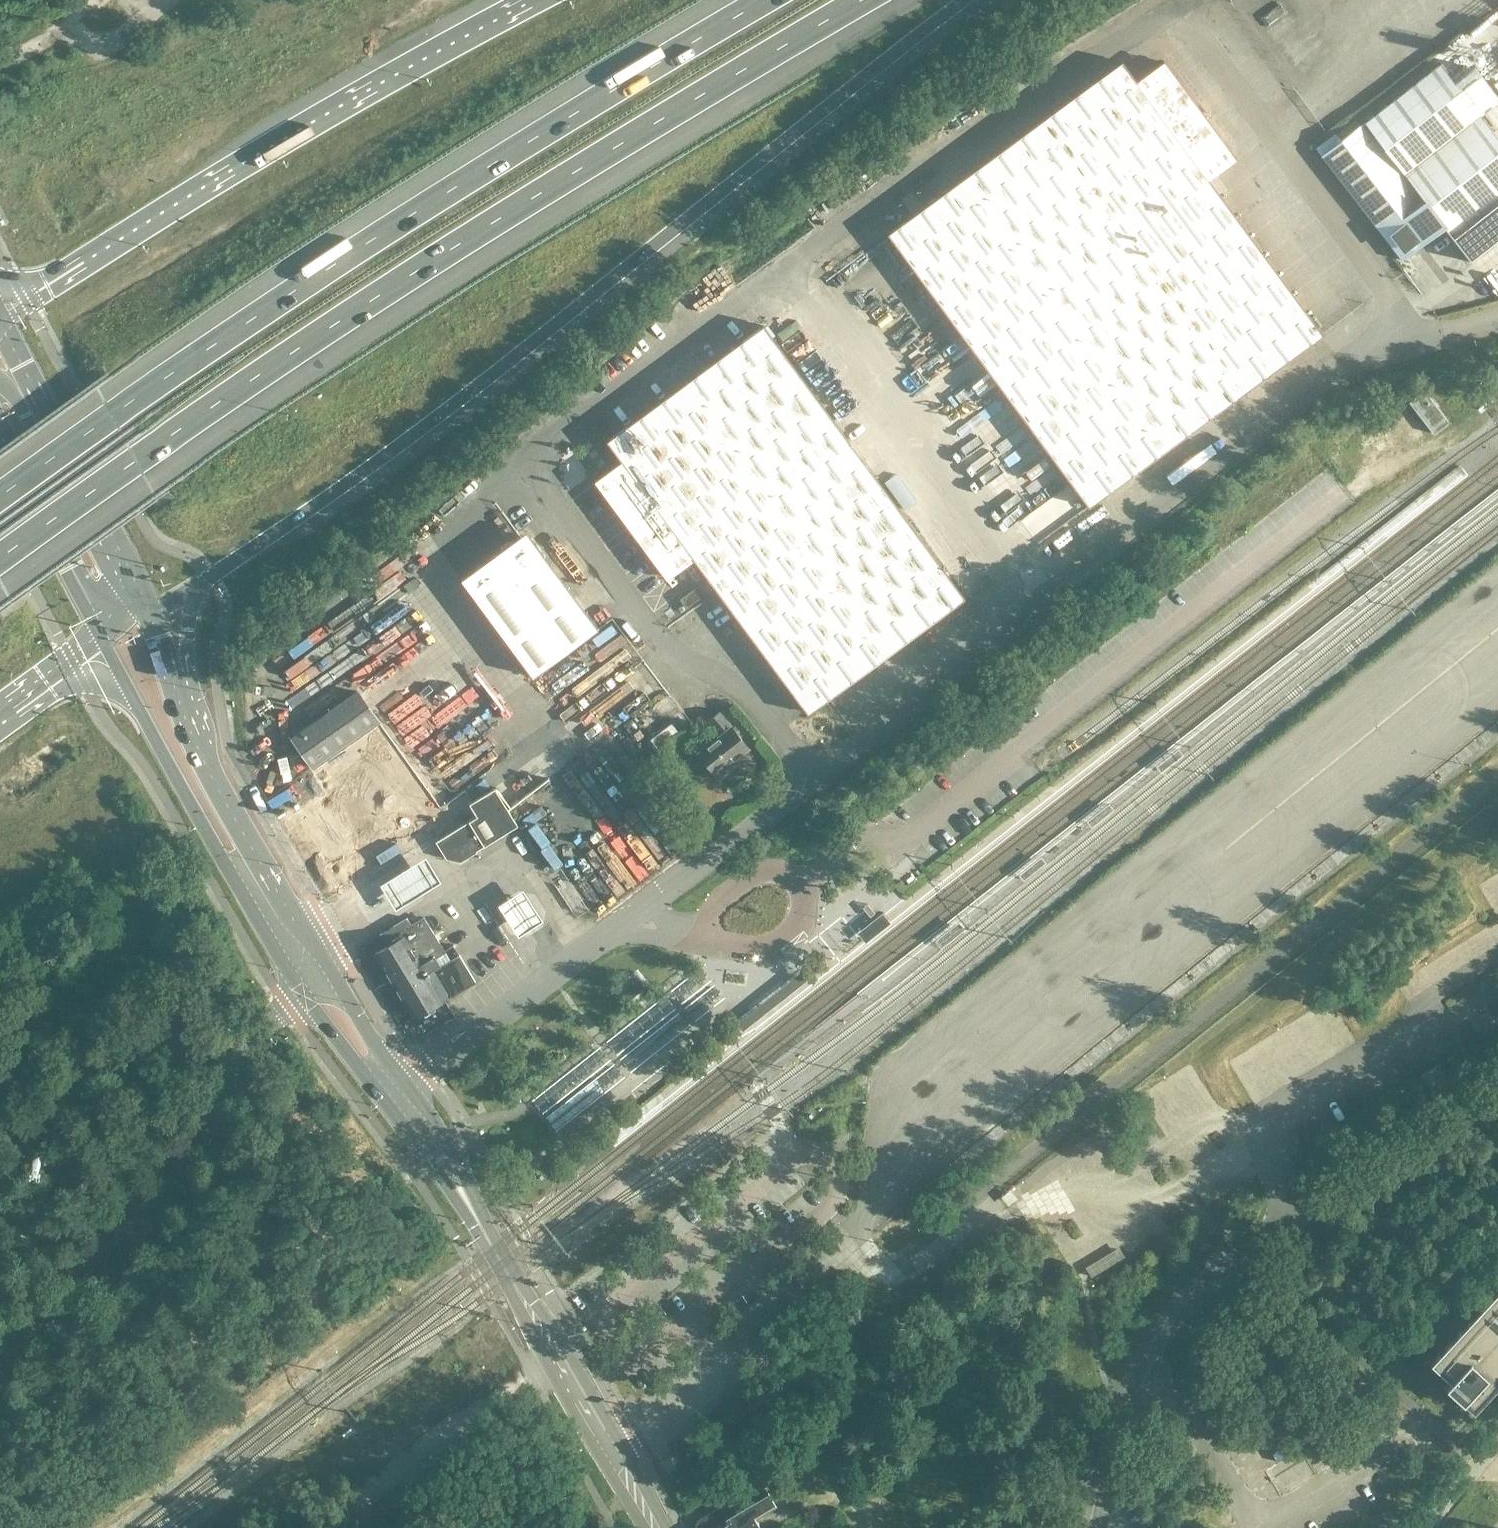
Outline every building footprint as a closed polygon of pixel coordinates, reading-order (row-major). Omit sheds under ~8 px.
[(1447,16),(1454,30),(1476,19),(1469,5),(1447,16)] [(1438,25),(1423,36),(1433,48),(1447,37),(1438,25)] [(1495,78),(1497,77),(1497,55),(1487,60),(1495,78)] [(1123,62),(968,177),(890,234),(1090,505),(1323,334),(1209,179),(1237,159),(1165,61),(1137,82),(1123,62)] [(1322,155),(1402,259),(1445,226),(1472,262),(1473,261),(1472,259),(1497,239),(1497,138),(1480,114),(1497,100),(1497,97),(1475,67),(1455,83),(1441,64),(1340,141),(1322,155)] [(208,160),(218,156),(211,141),(202,145),(208,160)] [(965,597),(765,326),(609,441),(623,461),(596,481),(668,578),(695,558),(809,713),(965,597)] [(1434,433),(1449,421),(1425,390),(1410,402),(1434,433)] [(970,443),(981,468),(999,460),(988,435),(970,443)] [(1045,503),(1054,515),(1077,498),(1069,486),(1045,503)] [(458,500),(445,504),(449,517),(462,512),(458,500)] [(403,565),(447,523),(438,513),(394,555),(403,565)] [(189,539),(201,538),(200,524),(188,525),(189,539)] [(521,536),(520,537),(462,579),(534,677),(599,629),(532,538),(521,536)] [(707,593),(700,585),(681,599),(687,607),(707,593)] [(391,634),(350,663),(369,690),(367,691),(378,708),(375,710),(379,716),(416,691),(403,672),(392,680),(384,668),(398,658),(407,669),(413,665),(391,634)] [(513,678),(526,688),(534,678),(520,668),(513,678)] [(383,725),(408,758),(459,719),(441,695),(436,698),(430,689),(383,725)] [(358,691),(293,738),(313,767),(379,720),(358,691)] [(709,720),(722,736),(700,754),(720,779),(734,767),(730,763),(749,747),(720,711),(709,720)] [(359,740),(364,746),(383,732),(379,726),(359,740)] [(472,768),(430,794),(437,805),(479,779),(472,768)] [(461,861),(518,826),(495,788),(470,804),(477,817),(437,841),(447,858),(461,861)] [(426,857),(381,884),(389,897),(395,908),(440,881),(433,870),(426,857)] [(511,898),(499,905),(519,935),(530,928),(542,920),(522,890),(511,898)] [(865,934),(886,923),(881,914),(861,925),(865,934)] [(452,997),(476,982),(460,955),(441,967),(436,960),(446,954),(426,919),(413,927),(408,918),(381,934),(388,946),(376,953),(415,1018),(443,1001),(451,996),(452,997)] [(32,1135),(17,1148),(25,1157),(33,1149),(40,1143),(32,1135)] [(1474,1410),(1482,1401),(1483,1401),(1489,1394),(1485,1390),(1492,1382),(1496,1386),(1497,1383),(1497,1292),(1431,1364),(1451,1382),(1447,1387),(1464,1403),(1466,1402),(1474,1410)] [(700,1520),(697,1524),(698,1527),(756,1527),(752,1520),(776,1506),(767,1490),(729,1513),(724,1504),(720,1506),(720,1508),(700,1520)] [(264,1527),(294,1527),(283,1514),(264,1527)]
